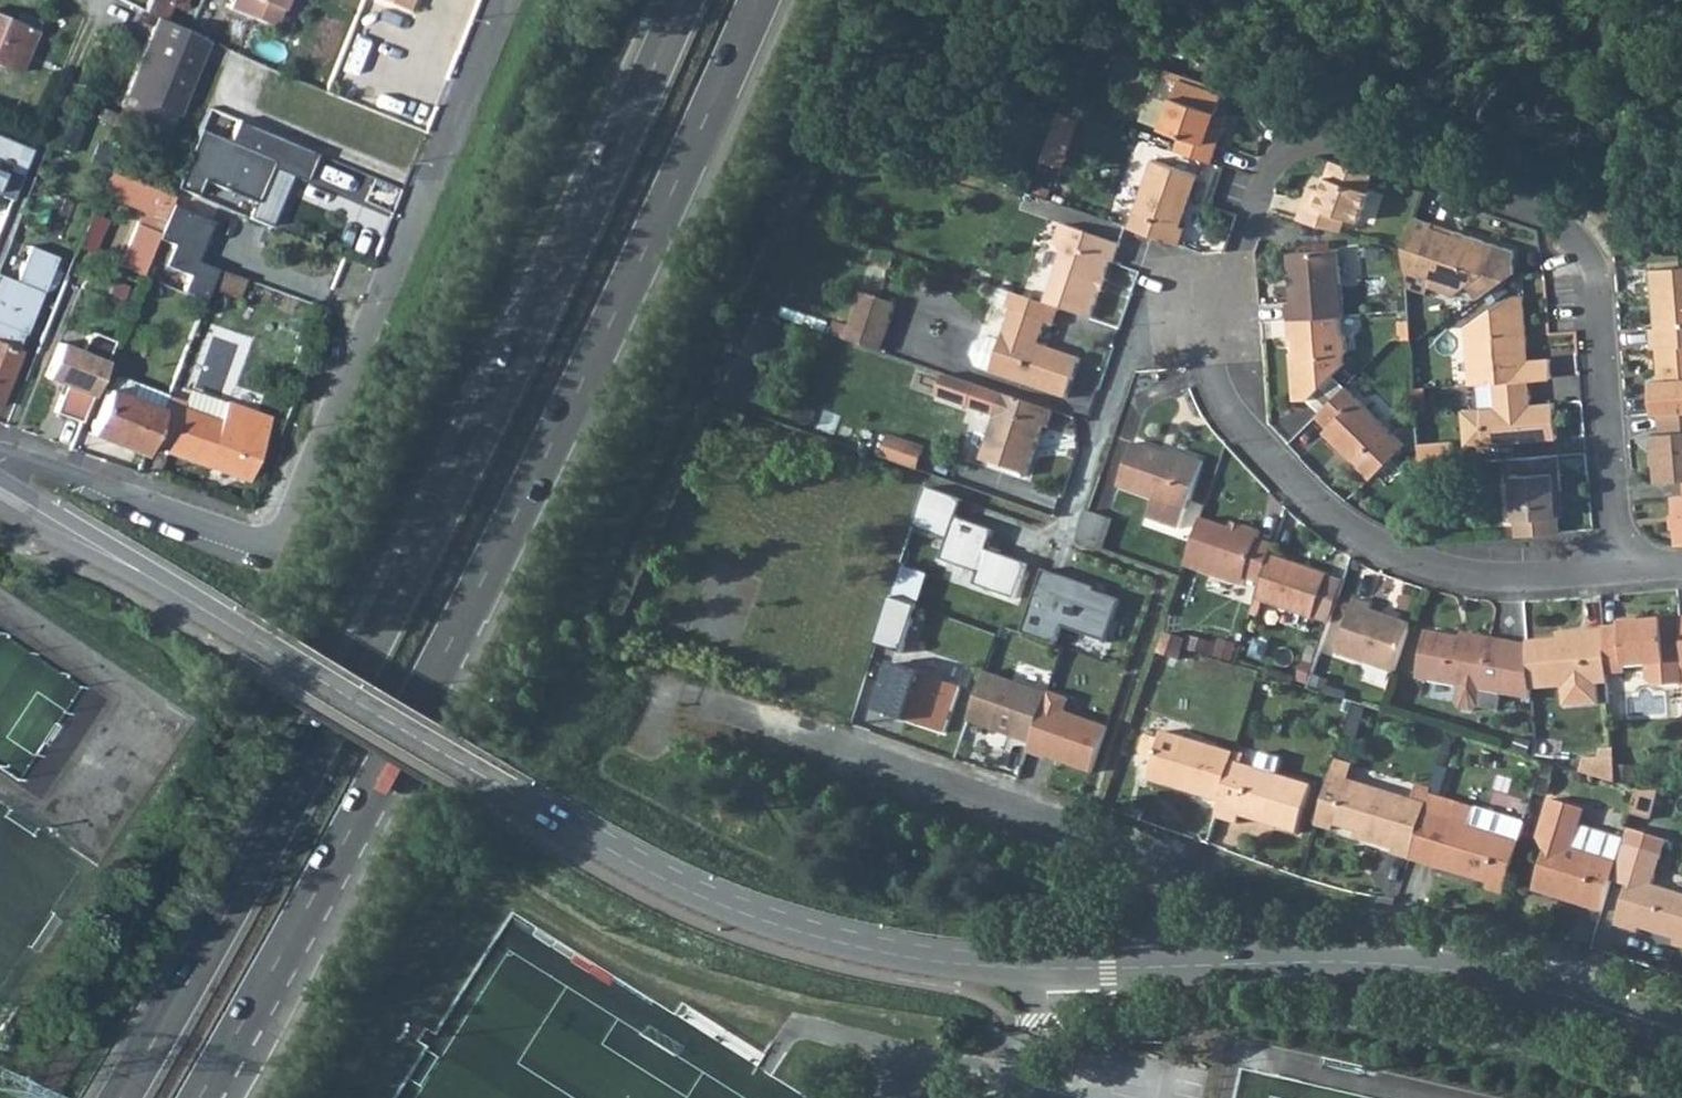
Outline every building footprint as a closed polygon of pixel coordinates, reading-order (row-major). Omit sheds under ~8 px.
[(144,11),(158,16),(165,19),(171,6),(179,10),(183,0),(149,0),(144,11)] [(227,6),(272,24),(282,0),(229,0),(227,6)] [(18,73),(36,31),(40,20),(22,13),(17,24),(0,17),(0,65),(18,73)] [(208,39),(165,19),(158,16),(125,93),(177,114),(208,39)] [(231,50),(225,66),(272,87),(280,72),(231,50)] [(222,72),(215,89),(225,94),(232,76),(222,72)] [(1181,72),(1180,77),(1222,92),(1224,86),(1181,72)] [(1180,77),(1163,126),(1182,133),(1176,149),(1213,162),(1225,128),(1213,124),(1224,92),(1222,92),(1180,77)] [(102,108),(97,119),(124,131),(129,119),(102,108)] [(1060,110),(1043,160),(1062,167),(1080,116),(1060,110)] [(179,189),(195,196),(202,179),(255,202),(270,167),(304,181),(316,152),(236,119),(228,139),(199,128),(174,187),(179,189)] [(94,141),(85,163),(106,171),(115,151),(94,141)] [(1153,158),(1129,227),(1153,235),(1180,244),(1186,227),(1181,225),(1199,174),(1153,158)] [(1311,185),(1300,219),(1342,231),(1347,215),(1361,220),(1371,190),(1368,189),(1373,173),(1333,159),(1323,189),(1311,185)] [(168,204),(171,196),(110,172),(101,194),(141,210),(119,266),(140,274),(154,239),(168,204)] [(168,204),(154,239),(170,246),(163,265),(188,275),(182,291),(204,301),(208,289),(211,282),(216,269),(194,261),(210,221),(168,204)] [(1478,298),(1516,272),(1514,249),(1499,244),(1458,229),(1455,236),(1449,234),(1446,230),(1434,225),(1435,222),(1415,215),(1403,249),(1405,269),(1432,278),(1429,286),(1454,295),(1468,284),(1478,298)] [(1064,253),(1046,303),(1060,308),(1090,319),(1120,243),(1062,223),(1055,244),(1059,246),(1064,253)] [(1287,301),(1288,319),(1341,315),(1345,315),(1340,248),(1288,252),(1292,300),(1287,301)] [(26,252),(11,287),(0,282),(0,399),(20,350),(14,348),(21,331),(24,332),(29,319),(34,306),(32,306),(35,298),(38,299),(41,293),(53,263),(26,252)] [(1652,348),(1658,347),(1681,345),(1681,266),(1651,268),(1654,304),(1659,304),(1661,326),(1651,327),(1652,348)] [(216,269),(211,282),(244,294),(248,281),(216,269)] [(211,282),(208,289),(241,301),(244,294),(211,282)] [(845,340),(879,351),(896,304),(862,292),(845,340)] [(1055,324),(1060,308),(1046,303),(1012,292),(1006,308),(1012,310),(1001,343),(987,339),(976,345),(973,355),(978,367),(991,372),(1067,398),(1081,358),(1040,343),(1047,321),(1055,324)] [(56,299),(41,293),(38,299),(35,298),(32,306),(34,306),(29,319),(31,320),(27,331),(41,336),(56,299)] [(1466,327),(1471,384),(1493,382),(1530,379),(1552,377),(1550,358),(1530,359),(1522,360),(1521,347),(1528,346),(1524,295),(1511,296),(1466,327)] [(1291,359),(1294,399),(1310,398),(1333,375),(1345,362),(1345,355),(1348,351),(1347,335),(1343,333),(1341,315),(1288,319),(1290,338),(1294,338),(1295,359),(1291,359)] [(53,410),(80,420),(114,339),(94,331),(88,334),(81,349),(60,340),(45,375),(65,383),(53,410)] [(1655,414),(1660,414),(1681,412),(1681,345),(1658,347),(1660,380),(1652,381),(1653,396),(1655,414)] [(1521,347),(1522,360),(1530,359),(1528,346),(1521,347)] [(1557,355),(1557,373),(1574,373),(1574,347),(1537,347),(1537,355),(1557,355)] [(1333,375),(1310,398),(1321,410),(1345,386),(1333,375)] [(115,380),(112,390),(130,397),(161,410),(167,394),(136,382),(124,377),(115,380)] [(1532,403),(1530,379),(1493,382),(1496,406),(1462,409),(1464,440),(1471,445),(1557,439),(1553,401),(1532,403)] [(995,416),(981,459),(1028,475),(1044,425),(1049,426),(1054,411),(975,384),(967,407),(995,416)] [(1404,445),(1346,385),(1345,386),(1321,410),(1316,415),(1328,427),(1324,431),(1371,478),(1404,445)] [(108,388),(88,432),(144,454),(149,440),(161,410),(130,397),(112,390),(108,388)] [(183,401),(181,407),(260,435),(266,416),(187,388),(183,401)] [(1415,388),(1416,410),(1425,410),(1423,388),(1415,388)] [(165,450),(245,478),(260,435),(181,407),(183,401),(167,394),(161,410),(149,440),(166,447),(165,450)] [(1659,480),(1681,478),(1681,412),(1660,414),(1661,432),(1656,433),(1659,480)] [(882,458),(916,469),(924,448),(890,437),(882,458)] [(1135,442),(1118,487),(1154,499),(1186,510),(1203,460),(1174,449),(1173,450),(1170,450),(1169,451),(1168,452),(1168,453),(1135,442)] [(1454,463),(1452,442),(1419,444),(1421,465),(1454,463)] [(1512,479),(1517,535),(1558,532),(1556,490),(1561,490),(1558,454),(1504,459),(1506,480),(1512,479)] [(1014,598),(1025,564),(984,548),(987,530),(951,517),(957,500),(925,488),(911,524),(945,538),(940,558),(977,569),(972,584),(1014,598)] [(1673,495),(1676,545),(1681,545),(1681,494),(1673,495)] [(1186,510),(1154,499),(1147,517),(1179,528),(1186,510)] [(1087,511),(1078,540),(1097,547),(1107,518),(1087,511)] [(1245,578),(1261,583),(1271,556),(1275,543),(1258,538),(1261,530),(1243,525),(1241,531),(1231,528),(1202,517),(1186,565),(1243,585),(1245,578)] [(1233,521),(1231,528),(1241,531),(1243,525),(1233,521)] [(1328,575),(1271,556),(1261,583),(1256,597),(1314,617),(1328,575)] [(1106,642),(1121,599),(1096,590),(1097,587),(1044,569),(1022,632),(1057,644),(1063,626),(1106,642)] [(1344,581),(1328,575),(1314,617),(1329,622),(1344,581)] [(920,604),(895,596),(879,644),(898,650),(904,632),(911,635),(920,604)] [(1355,598),(1336,652),(1394,672),(1411,623),(1371,609),(1373,604),(1355,598)] [(1604,627),(1607,673),(1626,672),(1626,667),(1647,665),(1648,680),(1656,686),(1681,684),(1681,637),(1681,619),(1664,619),(1664,618),(1621,622),(1621,624),(1603,625),(1604,627)] [(1527,640),(1527,644),(1531,689),(1562,686),(1597,683),(1608,683),(1607,673),(1604,627),(1581,629),(1581,635),(1558,637),(1527,640)] [(1531,689),(1527,644),(1491,637),(1490,641),(1426,630),(1418,678),(1460,686),(1457,702),(1461,708),(1472,710),(1479,706),(1498,709),(1501,693),(1532,699),(1531,689)] [(1164,631),(1157,652),(1178,660),(1182,649),(1185,639),(1164,631)] [(1190,637),(1186,648),(1210,655),(1213,644),(1190,637)] [(876,643),(872,655),(894,662),(898,650),(876,643)] [(894,662),(878,710),(945,732),(960,685),(894,662)] [(1293,667),(1290,679),(1305,684),(1309,672),(1293,667)] [(1049,694),(986,672),(969,722),(1031,743),(1049,694)] [(1315,674),(1310,686),(1327,691),(1326,694),(1345,699),(1348,691),(1328,685),(1330,679),(1315,674)] [(1597,683),(1562,686),(1564,706),(1599,703),(1597,683)] [(1608,683),(1597,683),(1599,703),(1610,702),(1608,683)] [(1148,779),(1220,801),(1232,761),(1235,751),(1163,730),(1161,738),(1146,734),(1141,751),(1144,757),(1154,760),(1148,779)] [(1515,734),(1509,750),(1537,758),(1535,741),(1515,734)] [(1618,747),(1619,764),(1632,763),(1631,746),(1618,747)] [(1256,768),(1278,774),(1282,758),(1261,752),(1256,768)] [(1582,761),(1579,771),(1616,783),(1614,758),(1582,761)] [(1430,793),(1432,788),(1417,784),(1412,799),(1349,780),(1354,764),(1337,759),(1317,824),(1334,829),(1336,823),(1356,830),(1368,833),(1366,839),(1394,847),(1392,852),(1411,857),(1427,804),(1430,793)] [(1256,768),(1232,761),(1220,801),(1215,815),(1238,823),(1241,810),(1272,819),(1271,823),(1298,832),(1312,785),(1278,774),(1256,768)] [(1544,761),(1538,780),(1544,782),(1546,777),(1558,781),(1562,768),(1549,764),(1550,762),(1544,761)] [(1639,790),(1632,815),(1650,820),(1658,791),(1646,792),(1639,790)] [(1487,888),(1504,893),(1520,841),(1525,822),(1457,801),(1430,793),(1427,804),(1411,857),(1489,881),(1487,888)] [(1548,841),(1533,890),(1602,912),(1612,879),(1625,838),(1581,824),(1585,809),(1549,798),(1537,837),(1548,841)] [(1625,838),(1612,879),(1628,884),(1616,924),(1638,931),(1638,927),(1665,935),(1672,930),(1678,931),(1674,944),(1681,946),(1681,893),(1653,884),(1667,840),(1628,828),(1625,838)] [(1356,830),(1355,835),(1366,839),(1368,833),(1356,830)]
